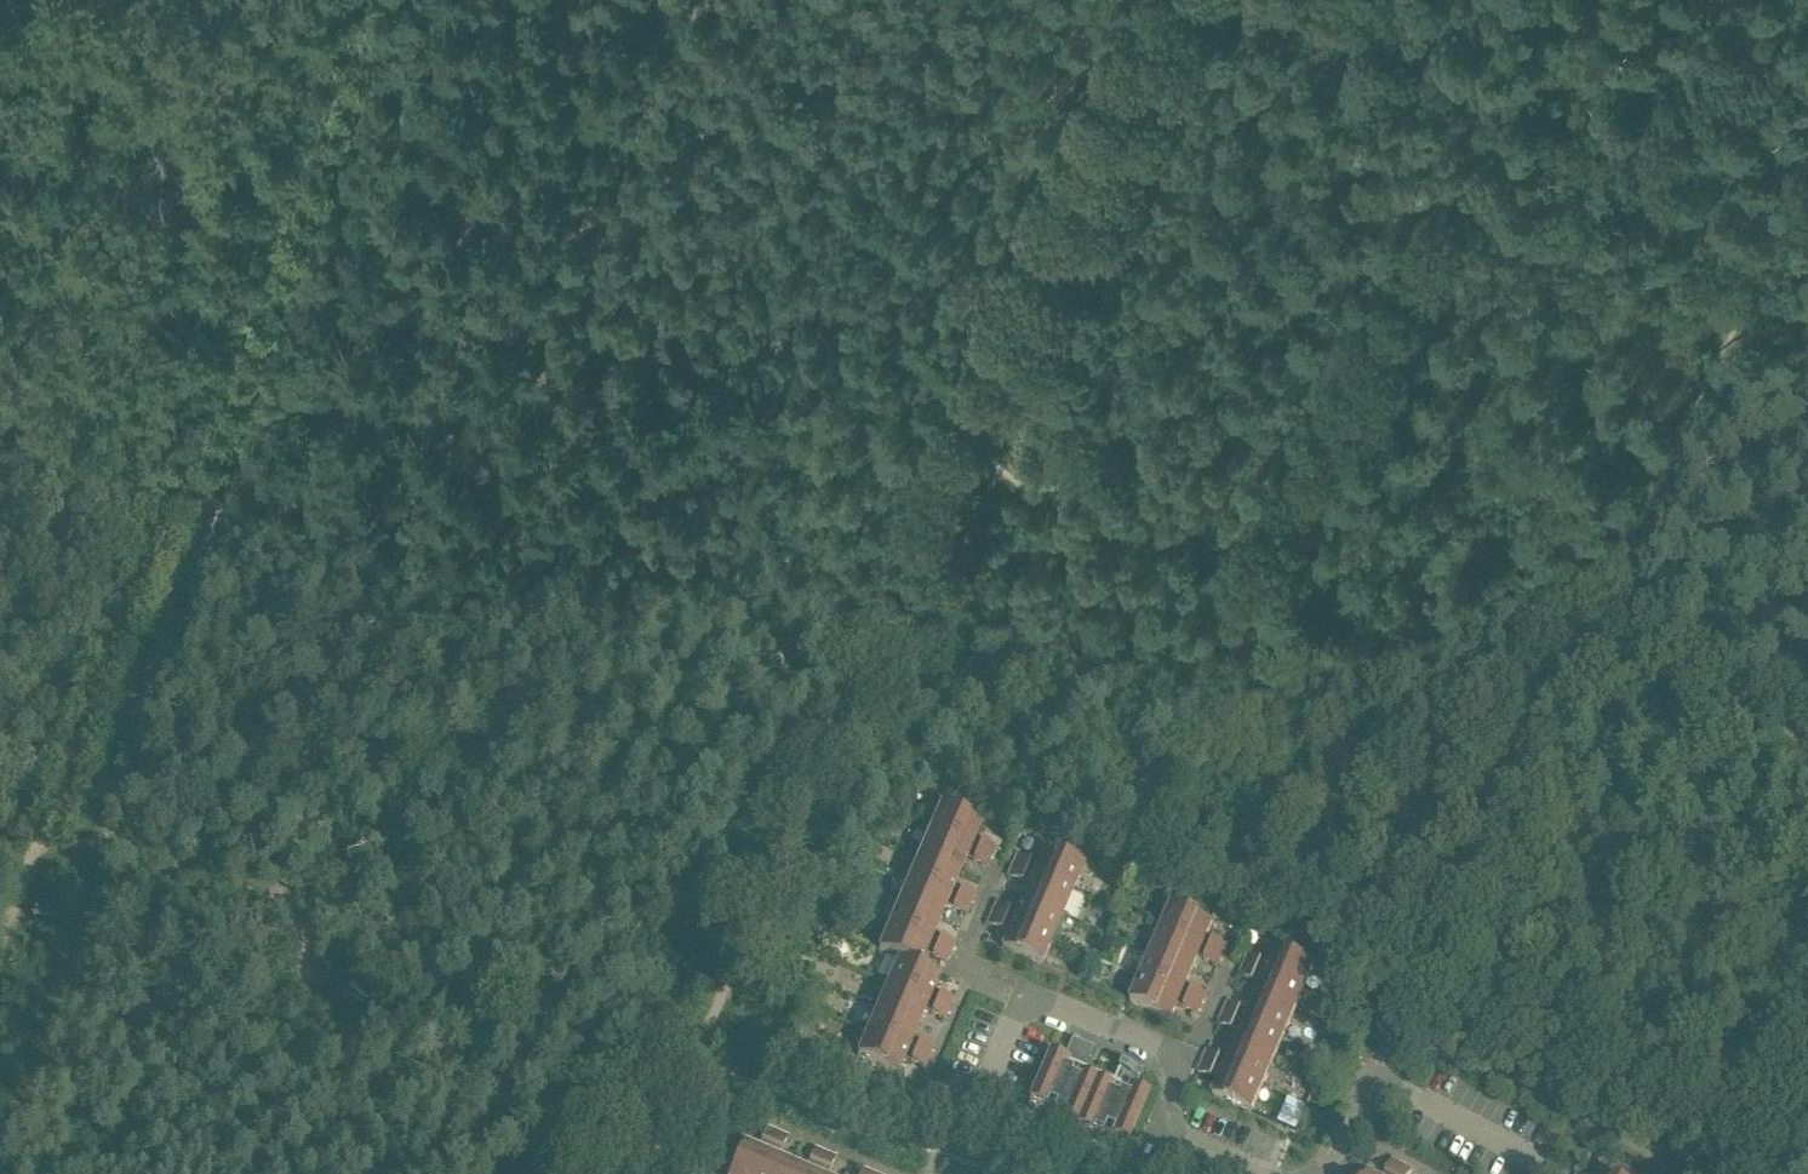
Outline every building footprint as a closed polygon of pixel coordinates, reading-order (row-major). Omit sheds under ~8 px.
[(995,846),(976,838),(982,824),(941,807),(931,831),(991,856),(995,846)] [(991,856),(931,831),(920,855),(961,872),(966,860),(986,868),(991,856)] [(1018,856),(1014,867),(1074,892),(1084,868),(1043,851),(1037,865),(1018,856)] [(920,855),(910,879),(970,904),(974,894),(955,886),(961,872),(920,855)] [(1074,892),(1014,867),(1010,876),(1029,885),(1023,899),(1063,916),(1074,892)] [(970,904),(910,879),(900,903),(941,920),(946,908),(965,916),(970,904)] [(1017,912),(1012,909),(999,903),(994,915),(1053,940),(1063,916),(1023,899),(1017,912)] [(941,920),(900,903),(890,927),(949,952),(953,944),(934,936),(941,920)] [(1173,907),(1163,931),(1224,957),(1228,946),(1208,937),(1213,924),(1173,907)] [(1053,940),(994,915),(989,924),(1009,933),(1003,947),(1043,964),(1053,940)] [(949,952),(890,927),(879,951),(899,959),(920,967),(925,955),(945,963),(949,952)] [(1163,931),(1153,954),(1193,972),(1199,957),(1220,966),(1224,957),(1163,931)] [(1270,963),(1264,961),(1250,955),(1246,966),(1305,991),(1315,967),(1276,950),(1270,963)] [(1193,972),(1153,954),(1143,978),(1204,1005),(1208,993),(1187,985),(1193,972)] [(920,967),(899,959),(889,983),(950,1010),(955,999),(933,990),(939,975),(920,967)] [(1305,991),(1246,966),(1241,976),(1261,984),(1255,998),(1295,1015),(1305,991)] [(1204,1005),(1143,978),(1132,1002),(1172,1019),(1178,1006),(1186,1009),(1200,1015),(1204,1005)] [(950,1010),(889,983),(878,1008),(918,1025),(923,1012),(946,1021),(950,1010)] [(1250,1011),(1244,1009),(1230,1003),(1226,1014),(1284,1039),(1295,1015),(1255,998),(1250,1011)] [(878,1008),(868,1032),(930,1059),(935,1048),(912,1039),(918,1025),(878,1008)] [(1284,1039),(1226,1014),(1222,1024),(1241,1032),(1235,1046),(1274,1063),(1284,1039)] [(930,1059),(868,1032),(857,1056),(897,1073),(903,1060),(925,1069),(930,1059)] [(1121,1063),(1111,1086),(1083,1074),(1094,1048),(1073,1038),(1064,1059),(1051,1053),(1030,1102),(1062,1115),(1060,1120),(1093,1134),(1095,1130),(1128,1144),(1149,1096),(1135,1090),(1142,1072),(1121,1063)] [(1228,1061),(1222,1058),(1210,1052),(1205,1062),(1264,1087),(1274,1063),(1235,1046),(1228,1061)] [(1264,1087),(1205,1062),(1200,1073),(1220,1081),(1214,1094),(1254,1111),(1264,1087)] [(759,1148),(745,1143),(744,1147),(732,1173),(760,1173),(768,1156),(778,1133),(767,1128),(759,1148)] [(760,1173),(789,1173),(793,1165),(794,1163),(780,1158),(789,1137),(778,1133),(768,1156),(760,1173)] [(789,1173),(817,1173),(821,1165),(826,1153),(815,1148),(807,1169),(794,1163),(793,1165),(789,1173)] [(821,1165),(817,1173),(829,1173),(836,1157),(826,1153),(821,1165)] [(1385,1173),(1399,1173),(1403,1166),(1392,1161),(1385,1173)]
